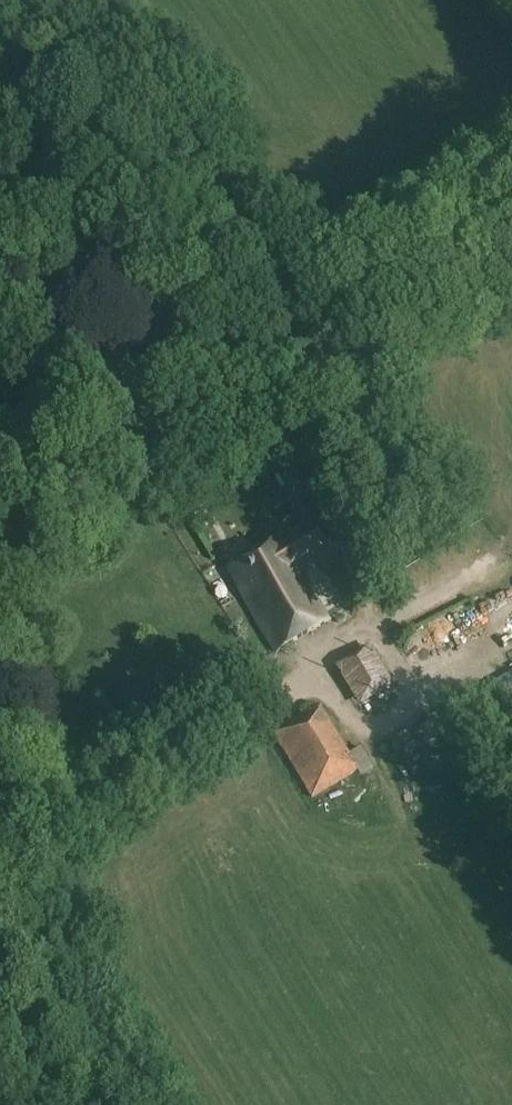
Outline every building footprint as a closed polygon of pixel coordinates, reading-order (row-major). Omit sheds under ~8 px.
[(274,510),(282,524),(294,517),(286,503),(274,510)] [(276,650),(328,620),(298,570),(335,548),(317,518),(228,570),(276,650)] [(339,666),(359,710),(393,694),(373,650),(339,666)] [(358,770),(349,756),(318,705),(272,734),(312,800),(358,771),(358,770)]
